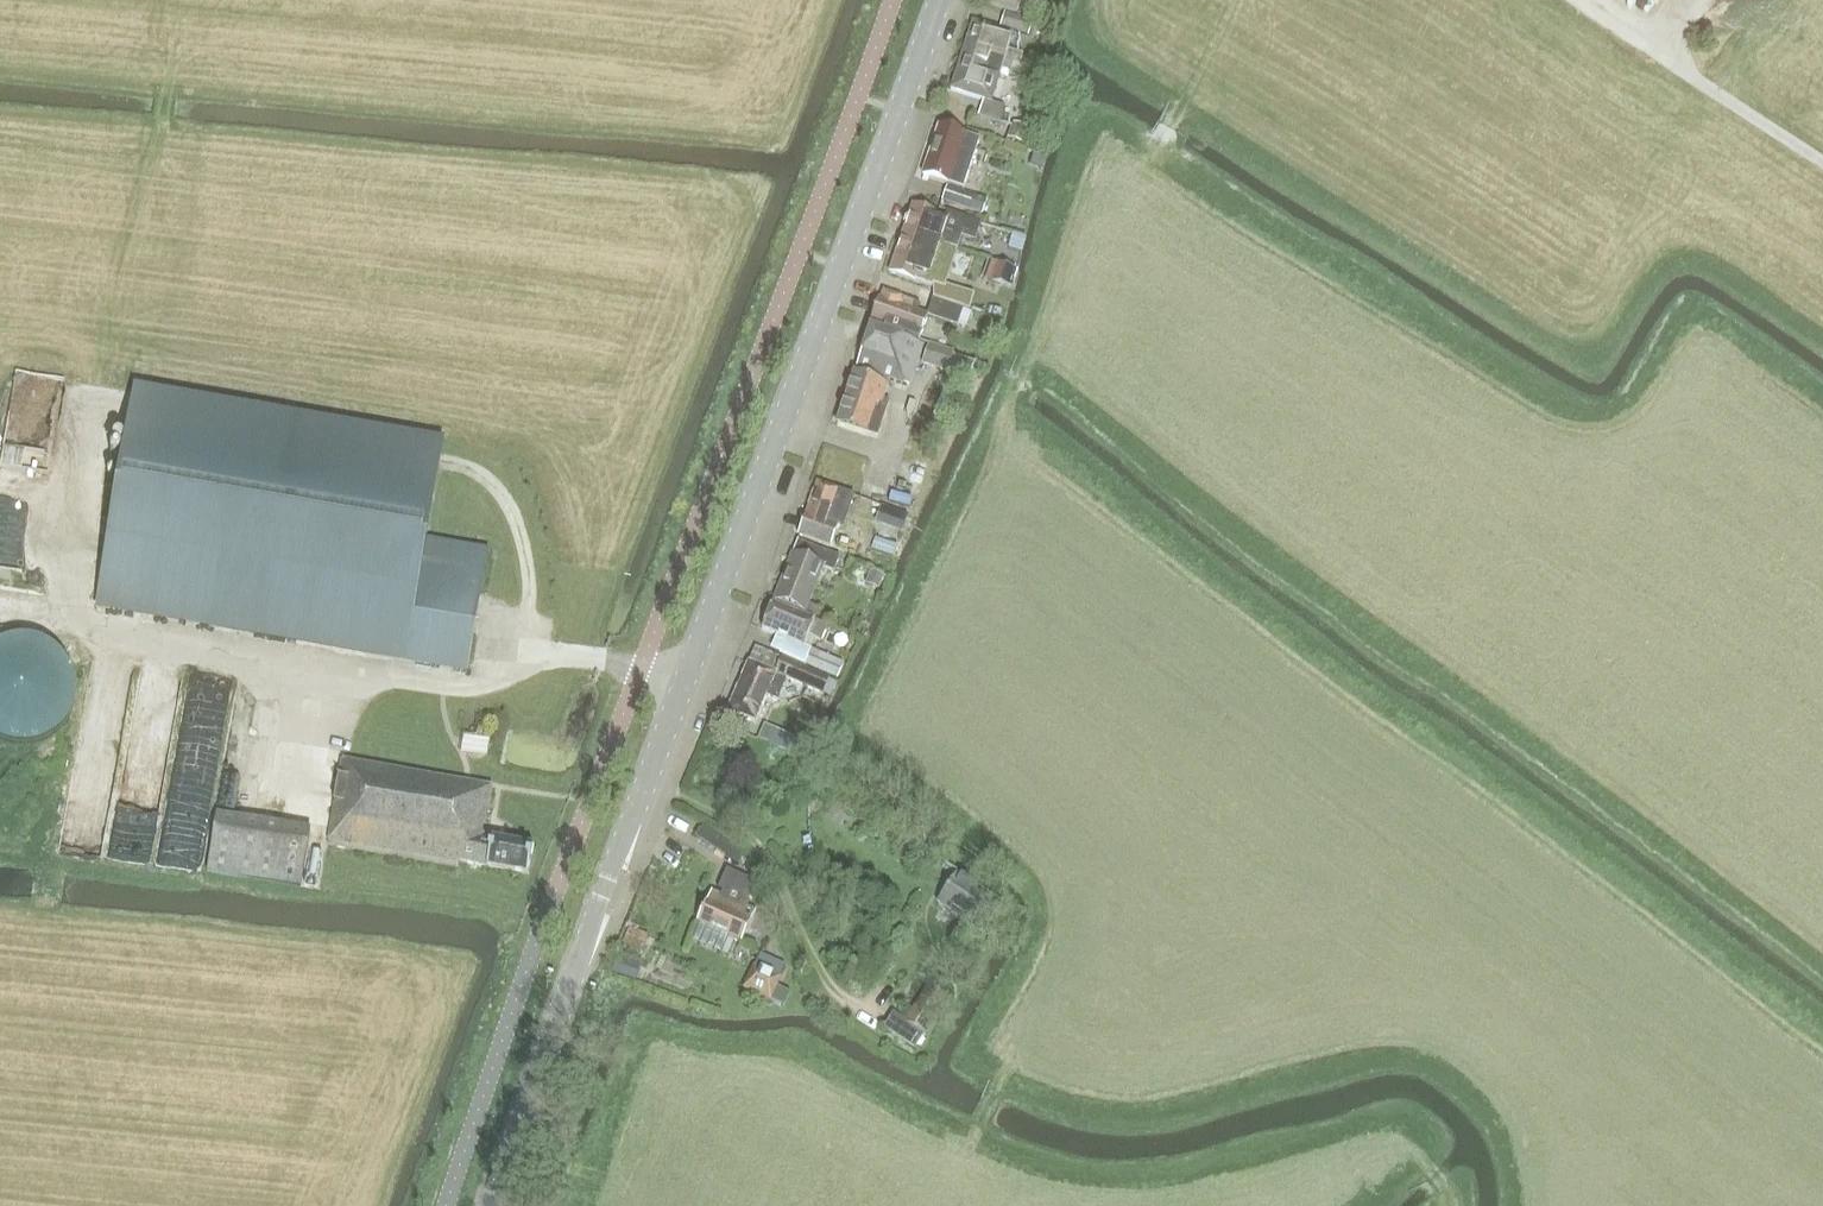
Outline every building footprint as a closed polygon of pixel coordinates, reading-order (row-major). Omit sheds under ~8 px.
[(1034,0),(989,0),(988,3),(1016,13),(1028,17),(1034,0)] [(1000,27),(1028,36),(1033,22),(1005,13),(1000,27)] [(1005,59),(1013,62),(1020,64),(1023,55),(1008,50),(1012,35),(973,22),(965,46),(1005,59)] [(951,89),(983,100),(991,102),(1005,59),(965,46),(951,89)] [(983,100),(978,116),(1000,123),(1005,107),(991,102),(983,100)] [(1013,123),(1007,139),(1023,144),(1029,128),(1013,123)] [(979,140),(965,135),(939,126),(922,175),(948,184),(963,189),(979,140)] [(988,201),(974,196),(946,187),(942,200),(983,215),(988,201)] [(981,223),(967,218),(947,211),(944,217),(937,215),(937,213),(912,204),(904,231),(940,243),(944,230),(961,236),(975,241),(981,223)] [(940,243),(957,249),(961,236),(944,230),(940,243)] [(968,312),(974,297),(944,287),(957,249),(940,243),(904,231),(889,273),(932,287),(934,300),(958,308),(968,312)] [(997,272),(1000,264),(988,261),(984,272),(996,275),(997,272)] [(1016,270),(1000,264),(997,272),(993,284),(1010,289),(1016,270)] [(908,300),(883,292),(881,299),(880,298),(870,325),(919,342),(928,316),(905,308),(908,300)] [(934,300),(928,316),(952,324),(958,308),(934,300)] [(870,327),(861,353),(856,369),(890,380),(909,386),(923,345),(870,327)] [(921,364),(946,373),(967,380),(973,364),(952,356),(953,354),(928,345),(921,364)] [(890,380),(856,369),(837,425),(866,435),(866,434),(877,438),(890,401),(884,399),(890,380)] [(467,667),(488,549),(423,538),(440,445),(134,392),(98,603),(467,667)] [(817,484),(806,515),(799,536),(852,555),(857,540),(836,533),(838,528),(839,528),(850,496),(817,484)] [(877,527),(903,540),(914,517),(888,504),(877,527)] [(893,557),(897,546),(876,538),(872,549),(893,557)] [(808,605),(823,567),(835,572),(840,560),(796,543),(774,600),(800,610),(798,614),(815,621),(819,609),(808,605)] [(871,570),(865,585),(879,590),(885,576),(871,570)] [(771,604),(761,628),(803,646),(808,635),(820,640),(827,625),(815,621),(798,614),(771,604)] [(12,748),(33,747),(52,739),(67,723),(74,704),(74,682),(65,663),(50,649),(30,641),(9,642),(0,646),(0,743),(12,748)] [(806,664),(837,677),(843,663),(812,649),(806,664)] [(776,674),(748,662),(727,710),(755,722),(766,696),(777,700),(786,679),(822,694),(829,679),(782,658),(776,674)] [(154,862),(196,870),(234,683),(192,674),(154,862)] [(822,694),(831,697),(838,682),(829,679),(822,694)] [(759,739),(770,744),(775,731),(764,726),(759,739)] [(799,741),(775,731),(770,744),(769,746),(793,756),(799,741)] [(484,838),(492,787),(342,763),(329,846),(459,867),(460,861),(528,875),(533,847),(484,838)] [(99,854),(108,813),(70,805),(61,846),(99,854)] [(311,833),(216,818),(207,874),(302,890),(311,833)] [(758,875),(730,863),(722,881),(750,894),(758,875)] [(983,935),(1002,907),(957,876),(938,904),(983,935)] [(742,943),(756,911),(711,892),(706,903),(697,923),(742,943)] [(643,945),(625,938),(622,945),(640,953),(643,945)] [(620,954),(612,972),(634,982),(642,963),(620,954)] [(754,967),(754,968),(744,964),(736,982),(745,986),(744,989),(771,1001),(771,1000),(784,1006),(793,984),(785,969),(780,967),(781,965),(760,955),(755,967),(754,967)] [(915,1054),(950,1002),(928,987),(906,1021),(893,1012),(881,1032),(915,1054)]
